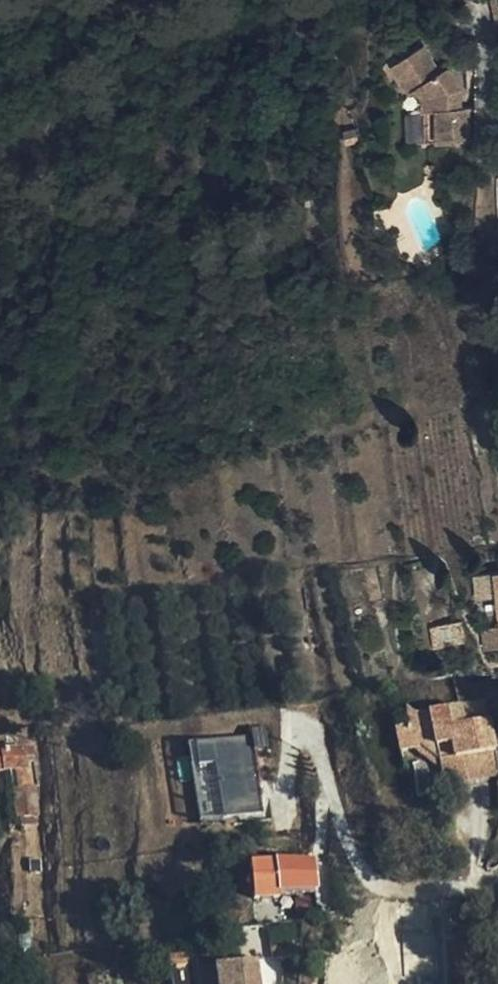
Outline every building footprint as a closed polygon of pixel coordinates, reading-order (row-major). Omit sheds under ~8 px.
[(432,86),(433,131),(480,129),(478,98),(468,98),(459,98),(459,83),(468,83),(453,61),(441,67),(423,41),(396,59),(413,86),(432,86)] [(466,48),(470,60),(482,57),(478,44),(466,48)] [(425,132),(433,131),(432,86),(413,86),(396,59),(385,66),(406,99),(424,98),(425,132)] [(459,98),(468,98),(468,83),(459,83),(459,98)] [(475,571),(478,596),(496,594),(497,615),(497,568),(475,571)] [(465,643),(463,622),(434,625),(436,646),(465,643)] [(483,627),(486,648),(497,646),(497,625),(483,627)] [(493,750),(482,696),(440,704),(441,708),(424,711),(439,781),(464,775),(460,757),(493,750)] [(417,753),(412,724),(391,728),(397,756),(417,753)] [(255,735),(190,741),(198,819),(263,813),(255,735)] [(12,775),(19,774),(22,792),(14,794),(18,822),(39,820),(35,791),(30,792),(25,748),(0,752),(0,777),(12,775)] [(19,774),(12,775),(14,794),(22,792),(19,774)] [(317,888),(316,864),(279,864),(279,889),(317,888)] [(217,983),(270,983),(267,964),(215,970),(217,983)]
